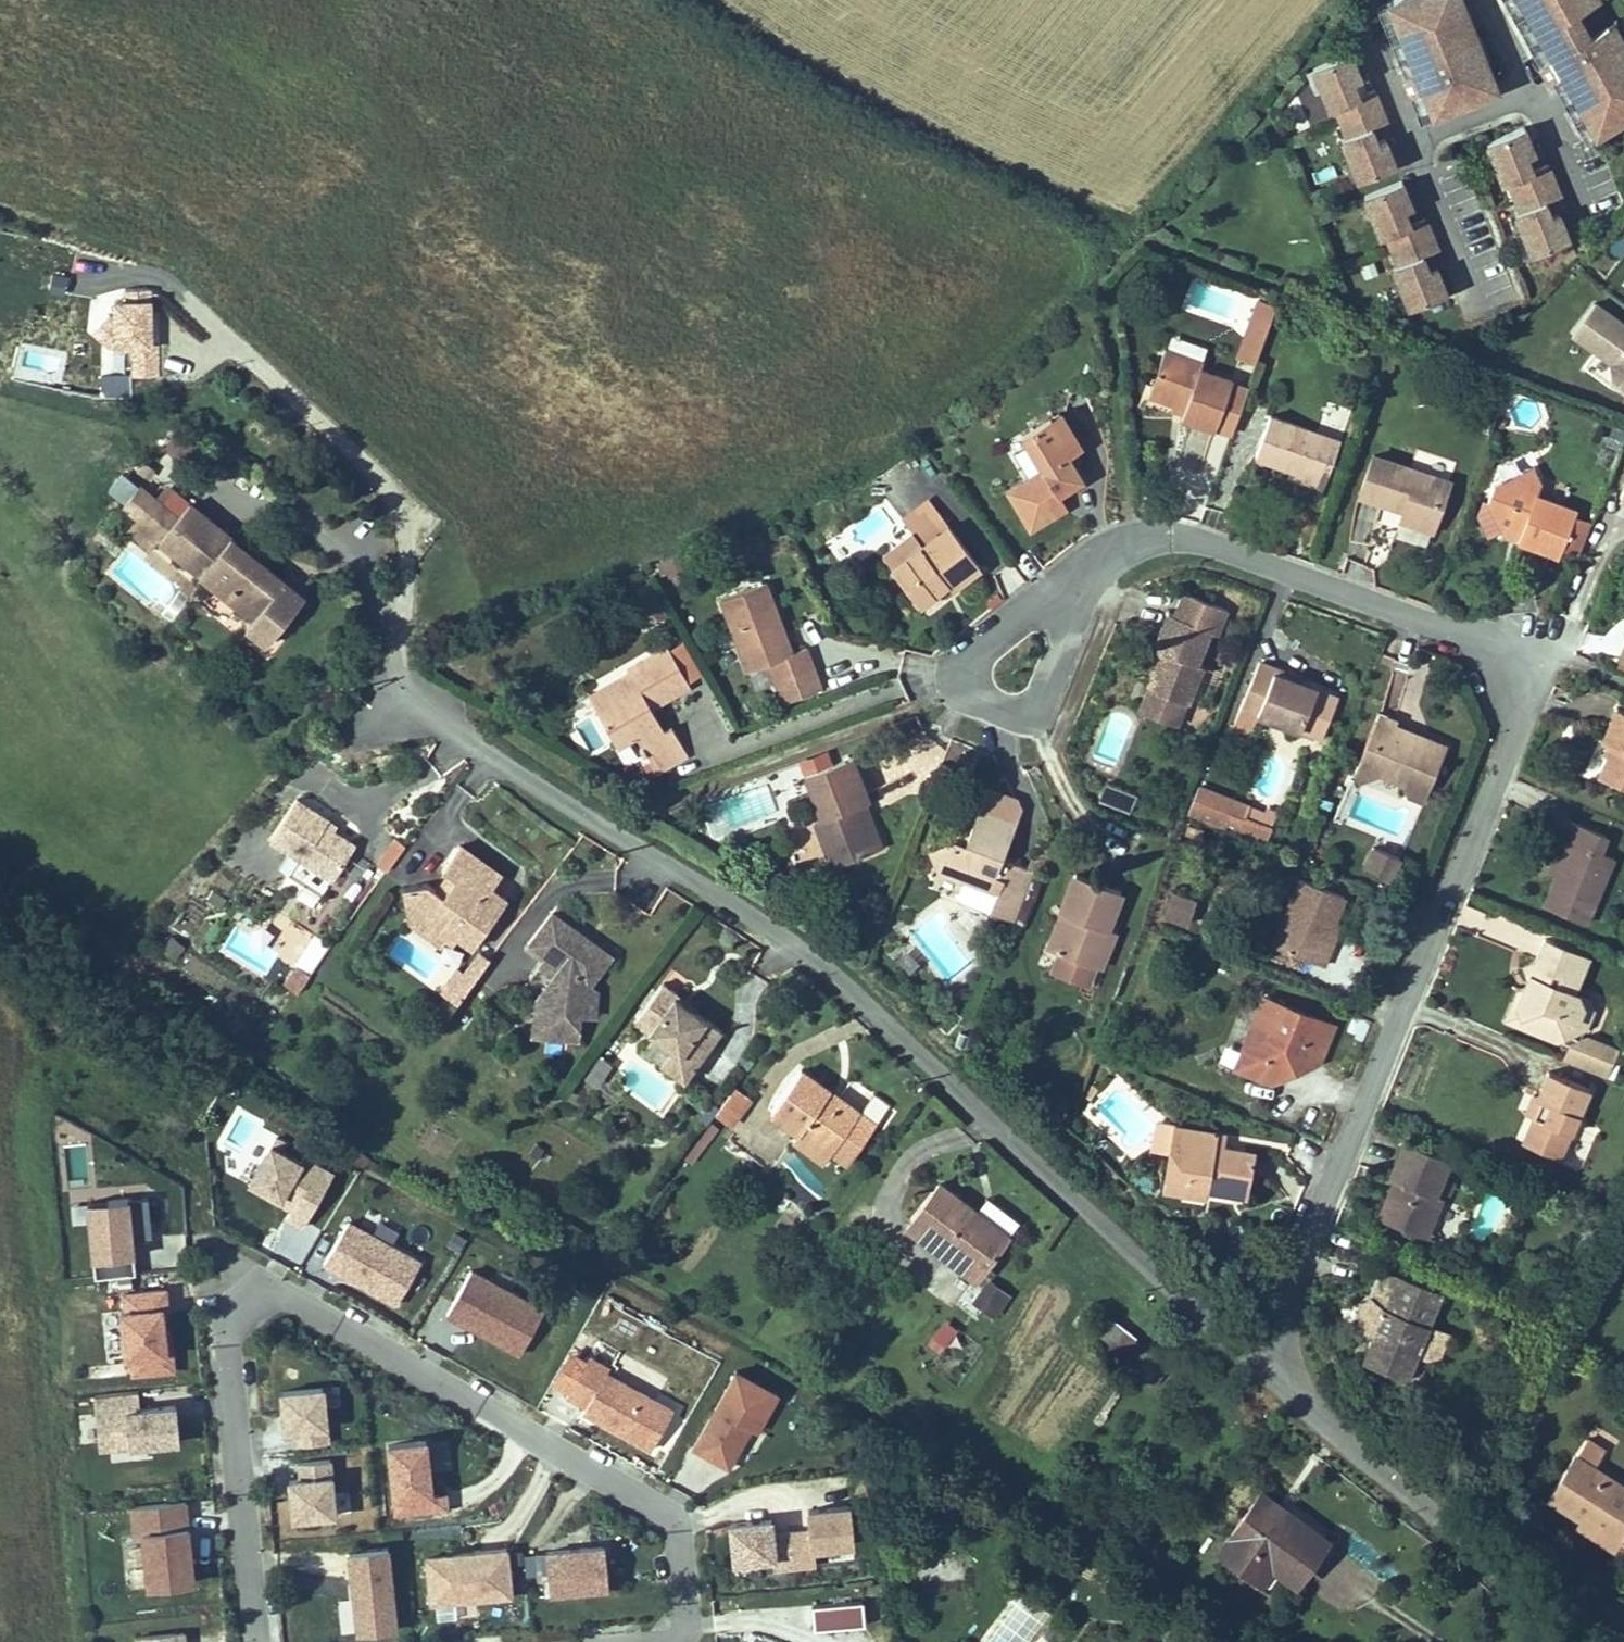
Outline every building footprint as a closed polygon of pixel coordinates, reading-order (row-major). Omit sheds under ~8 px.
[(1470,41),(1476,38),(1459,0),(1404,0),(1387,7),(1399,35),(1389,40),(1405,78),(1402,79),(1421,125),(1499,92),(1486,62),(1481,65),(1470,41)] [(1550,81),(1553,80),(1573,116),(1583,111),(1598,138),(1623,123),(1623,51),(1623,52),(1611,29),(1593,39),(1579,15),(1598,5),(1595,0),(1505,0),(1550,81)] [(1399,35),(1387,7),(1377,11),(1389,40),(1399,35)] [(1616,26),(1611,29),(1623,52),(1623,51),(1623,40),(1616,26)] [(1486,62),(1476,38),(1470,41),(1481,65),(1486,62)] [(1386,125),(1373,94),(1358,100),(1352,86),(1359,83),(1348,56),(1312,71),(1329,113),(1334,111),(1346,141),(1341,143),(1358,184),(1396,169),(1385,142),(1377,146),(1371,132),(1386,125)] [(1305,116),(1319,111),(1311,91),(1297,95),(1305,116)] [(1598,138),(1583,111),(1573,116),(1588,143),(1598,138)] [(1558,198),(1545,166),(1529,172),(1524,158),(1531,155),(1520,129),(1483,144),(1501,186),(1506,184),(1518,213),(1513,215),(1530,257),(1567,241),(1556,215),(1549,218),(1543,204),(1558,198)] [(1436,250),(1424,219),(1408,225),(1402,211),(1409,208),(1398,182),(1362,196),(1379,238),(1384,236),(1396,266),(1391,268),(1407,309),(1445,294),(1435,268),(1427,271),(1421,257),(1436,250)] [(1254,368),(1274,310),(1254,303),(1234,361),(1254,368)] [(1593,309),(1571,339),(1610,368),(1613,388),(1623,396),(1623,332),(1593,309)] [(1163,355),(1146,399),(1172,409),(1183,414),(1181,420),(1180,423),(1215,437),(1234,387),(1200,374),(1202,369),(1163,355)] [(1326,402),(1322,422),(1344,427),(1349,407),(1326,402)] [(1181,420),(1183,414),(1172,409),(1169,416),(1181,420)] [(1060,418),(1051,424),(1063,444),(1072,439),(1060,418)] [(1324,490),(1340,449),(1269,422),(1254,464),(1289,477),(1324,490)] [(1025,487),(1008,497),(1030,536),(1067,514),(1059,500),(1069,494),(1075,474),(1069,464),(1082,456),(1072,439),(1063,444),(1051,424),(1022,441),(1043,476),(1025,487)] [(203,455),(173,435),(160,454),(191,474),(203,455)] [(1043,476),(1022,441),(1015,445),(1031,473),(1021,479),(1025,487),(1043,476)] [(1432,538),(1450,488),(1372,461),(1358,500),(1394,513),(1397,505),(1407,508),(1401,527),(1432,538)] [(118,468),(106,488),(122,498),(134,478),(118,468)] [(1535,468),(1503,481),(1506,489),(1532,479),(1536,488),(1542,485),(1535,468)] [(1069,494),(1082,487),(1075,474),(1069,494)] [(1321,498),(1324,490),(1289,477),(1286,485),(1321,498)] [(1532,479),(1506,489),(1503,481),(1494,485),(1486,506),(1499,536),(1510,531),(1521,536),(1517,547),(1559,564),(1562,555),(1576,522),(1577,518),(1535,502),(1538,494),(1536,488),(1532,479)] [(154,501),(178,521),(190,507),(165,487),(154,501)] [(118,514),(133,526),(128,532),(153,552),(178,521),(154,501),(139,489),(118,514)] [(178,521),(153,552),(195,586),(198,581),(229,543),(231,540),(190,507),(178,521)] [(921,552),(948,532),(929,507),(903,527),(921,552)] [(1591,527),(1576,522),(1562,555),(1578,561),(1591,527)] [(1501,541),(1517,547),(1521,536),(1510,531),(1499,536),(1501,541)] [(979,575),(948,532),(921,552),(919,553),(888,576),(916,613),(934,599),(946,590),(951,596),(979,575)] [(878,563),(888,576),(919,553),(909,540),(878,563)] [(282,586),(229,543),(198,581),(253,625),(242,638),(265,655),(295,617),(272,599),(282,586)] [(295,617),(305,604),(282,586),(272,599),(295,617)] [(768,668),(776,690),(784,711),(822,696),(806,654),(785,662),(775,635),(780,633),(764,588),(720,604),(746,677),(768,668)] [(938,605),(951,596),(946,590),(934,599),(938,605)] [(1227,612),(1184,595),(1175,618),(1169,616),(1154,654),(1160,657),(1157,665),(1146,693),(1149,695),(1188,710),(1190,711),(1206,672),(1198,669),(1210,636),(1217,638),(1227,612)] [(692,689),(669,647),(628,670),(631,676),(612,687),(620,702),(598,714),(618,749),(636,739),(657,777),(688,760),(673,733),(666,737),(659,725),(649,723),(652,712),(692,689)] [(1160,657),(1154,654),(1150,662),(1157,665),(1160,657)] [(1275,671),(1257,664),(1231,730),(1249,737),(1255,722),(1300,740),(1302,735),(1321,742),(1337,701),(1298,686),(1273,676),(1275,671)] [(631,676),(628,670),(586,692),(598,714),(620,702),(612,687),(631,676)] [(1300,681),(1275,671),(1273,676),(1298,686),(1300,681)] [(1179,732),(1188,710),(1149,695),(1140,717),(1179,732)] [(1616,714),(1602,747),(1611,752),(1597,785),(1623,797),(1623,717),(1616,714)] [(1375,715),(1370,727),(1384,719),(1375,715)] [(1424,807),(1448,751),(1411,735),(1408,742),(1404,743),(1403,740),(1392,735),(1395,728),(1396,724),(1384,719),(1370,727),(1356,761),(1370,784),(1382,779),(1403,787),(1409,801),(1424,807)] [(1408,742),(1411,735),(1395,728),(1392,735),(1403,740),(1404,743),(1408,742)] [(797,767),(803,782),(833,771),(828,756),(797,767)] [(1370,784),(1356,761),(1349,776),(1369,784),(1370,784)] [(833,771),(803,782),(821,831),(812,834),(826,871),(866,856),(851,817),(867,811),(871,810),(859,779),(853,763),(833,771)] [(1129,817),(1135,800),(1103,787),(1096,805),(1129,817)] [(1018,802),(1001,795),(986,790),(964,850),(950,845),(927,854),(936,879),(931,892),(954,900),(959,887),(995,900),(988,919),(1021,931),(1040,880),(1003,866),(1022,814),(1018,802)] [(326,826),(327,825),(295,804),(269,844),(298,862),(332,884),(354,850),(332,836),(323,830),(326,826)] [(1268,834),(1276,815),(1266,811),(1264,815),(1248,809),(1242,824),(1268,834)] [(851,817),(866,856),(881,850),(867,811),(851,817)] [(326,826),(323,830),(332,836),(335,832),(326,826)] [(1587,930),(1615,864),(1598,857),(1605,842),(1569,827),(1562,845),(1569,848),(1555,880),(1542,910),(1587,930)] [(1569,848),(1562,845),(1548,877),(1555,880),(1569,848)] [(1395,884),(1403,865),(1374,853),(1366,872),(1395,884)] [(404,897),(410,932),(425,929),(448,944),(455,949),(459,943),(474,954),(506,906),(490,895),(499,882),(479,869),(457,854),(440,878),(448,883),(453,887),(442,903),(437,899),(427,893),(404,897)] [(320,903),(332,884),(298,862),(286,881),(320,903)] [(1109,936),(1124,901),(1074,881),(1060,918),(1069,922),(1057,954),(1047,978),(1086,993),(1094,973),(1102,976),(1117,939),(1109,936)] [(442,903),(453,887),(448,883),(437,899),(442,903)] [(1344,902),(1300,884),(1272,949),(1323,970),(1330,954),(1323,951),(1334,925),(1344,902)] [(1196,904),(1170,896),(1161,922),(1187,931),(1196,904)] [(264,974),(278,953),(263,943),(267,936),(237,917),(219,945),(264,974)] [(1069,922),(1060,918),(1047,950),(1057,954),(1069,922)] [(539,998),(547,1005),(546,1046),(579,1047),(581,1024),(597,1024),(598,996),(590,991),(610,960),(592,948),(587,956),(578,951),(584,942),(549,919),(528,951),(546,963),(540,972),(553,980),(539,998)] [(1323,951),(1330,954),(1341,928),(1334,925),(1323,951)] [(442,953),(448,944),(425,929),(410,932),(442,953)] [(309,939),(297,958),(309,966),(321,947),(309,939)] [(587,956),(592,948),(584,942),(578,951),(587,956)] [(1555,1061),(1607,1082),(1619,1052),(1582,1037),(1585,1036),(1589,1025),(1581,1001),(1575,999),(1590,963),(1543,944),(1534,965),(1522,968),(1527,983),(1521,995),(1515,1010),(1527,1034),(1558,1047),(1562,1045),(1555,1061)] [(281,979),(295,989),(309,970),(295,960),(281,979)] [(693,1018),(695,1015),(688,1010),(684,1016),(671,1007),(675,1001),(660,990),(632,1029),(669,1056),(693,1073),(719,1037),(693,1018)] [(1515,1010),(1521,995),(1512,992),(1499,1023),(1527,1034),(1515,1010)] [(532,1045),(546,1046),(547,1005),(539,998),(535,1004),(532,1045)] [(688,1010),(675,1001),(671,1007),(684,1016),(688,1010)] [(1320,1069),(1335,1033),(1264,1002),(1233,1073),(1271,1090),(1295,1079),(1289,1066),(1293,1057),(1320,1069)] [(683,1088),(693,1073),(669,1056),(658,1071),(683,1088)] [(1295,1079),(1320,1069),(1293,1057),(1289,1066),(1295,1079)] [(611,1074),(598,1064),(583,1084),(595,1093),(611,1074)] [(831,1152),(858,1113),(796,1072),(768,1113),(798,1133),(789,1146),(821,1167),(831,1152)] [(1557,1165),(1589,1097),(1549,1078),(1536,1104),(1550,1110),(1543,1124),(1533,1120),(1520,1148),(1557,1165)] [(749,1104),(734,1094),(715,1122),(730,1132),(749,1104)] [(1543,1124),(1550,1110),(1536,1104),(1531,1101),(1524,1116),(1533,1120),(1543,1124)] [(876,1125),(858,1113),(831,1152),(850,1165),(876,1125)] [(1168,1155),(1173,1130),(1155,1126),(1150,1152),(1168,1155)] [(717,1132),(709,1127),(684,1162),(691,1167),(717,1132)] [(1224,1140),(1173,1130),(1168,1155),(1161,1187),(1246,1204),(1254,1160),(1222,1153),(1224,1140)] [(268,1145),(244,1190),(287,1213),(282,1221),(303,1232),(331,1178),(268,1145)] [(545,1155),(535,1147),(528,1156),(538,1164),(545,1155)] [(1374,1226),(1422,1246),(1438,1206),(1443,1208),(1450,1192),(1438,1187),(1446,1168),(1402,1150),(1387,1184),(1398,1189),(1394,1197),(1384,1202),(1374,1226)] [(778,1183),(807,1204),(823,1181),(794,1161),(778,1183)] [(1246,1204),(1161,1187),(1160,1194),(1244,1211),(1246,1204)] [(977,1283),(1009,1242),(939,1189),(908,1230),(977,1283)] [(145,1240),(140,1199),(81,1205),(89,1282),(128,1278),(126,1258),(121,1259),(119,1242),(145,1240)] [(419,1260),(350,1222),(325,1267),(394,1305),(419,1260)] [(544,1306),(473,1266),(446,1314),(517,1354),(544,1306)] [(1376,1342),(1369,1359),(1400,1372),(1418,1363),(1444,1303),(1400,1285),(1399,1288),(1383,1281),(1372,1307),(1363,1312),(1360,1336),(1376,1342)] [(995,1291),(989,1287),(975,1308),(981,1312),(995,1291)] [(1007,1299),(995,1291),(981,1312),(993,1320),(1007,1299)] [(119,1360),(124,1360),(126,1377),(167,1373),(165,1355),(160,1355),(155,1311),(161,1310),(159,1292),(118,1296),(119,1313),(114,1314),(119,1360)] [(1150,1352),(1098,1313),(1081,1336),(1132,1375),(1150,1352)] [(925,1342),(941,1350),(950,1332),(934,1324),(925,1342)] [(566,1399),(585,1410),(582,1416),(648,1453),(674,1409),(607,1371),(612,1363),(593,1353),(566,1399)] [(1365,1369),(1408,1388),(1418,1363),(1400,1372),(1369,1359),(1365,1369)] [(779,1396),(736,1371),(690,1450),(732,1475),(779,1396)] [(322,1388),(275,1394),(281,1440),(295,1438),(328,1434),(322,1388)] [(175,1444),(171,1407),(134,1411),(132,1394),(88,1399),(94,1453),(103,1452),(104,1467),(147,1463),(146,1447),(175,1444)] [(329,1444),(328,1434),(295,1438),(296,1448),(329,1444)] [(428,1441),(383,1446),(391,1514),(436,1509),(456,1507),(454,1488),(434,1491),(428,1441)] [(1595,1471),(1605,1455),(1584,1443),(1545,1506),(1578,1527),(1573,1534),(1615,1559),(1623,1543),(1623,1488),(1595,1471)] [(298,1481),(330,1478),(329,1460),(296,1464),(298,1481)] [(298,1481),(284,1483),(288,1526),(335,1521),(330,1478),(298,1481)] [(1300,1585),(1328,1546),(1261,1499),(1220,1556),(1248,1575),(1260,1557),(1276,1568),(1264,1586),(1272,1592),(1285,1574),(1300,1585)] [(189,1586),(181,1505),(127,1511),(130,1538),(138,1537),(143,1591),(189,1586)] [(769,1522),(728,1527),(732,1565),(771,1561),(772,1571),(812,1567),(810,1551),(850,1547),(846,1509),(806,1513),(808,1533),(771,1537),(769,1522)] [(501,1542),(428,1551),(434,1599),(506,1590),(501,1542)] [(602,1548),(541,1555),(547,1603),(608,1596),(602,1548)] [(400,1626),(392,1549),(345,1554),(354,1631),(400,1626)] [(1248,1575),(1264,1586),(1276,1568),(1260,1557),(1248,1575)] [(1048,1609),(1019,1586),(977,1641),(1023,1641),(1048,1609)] [(863,1627),(861,1604),(811,1608),(813,1631),(863,1627)] [(180,1633),(134,1638),(134,1641),(181,1641),(180,1633)]
